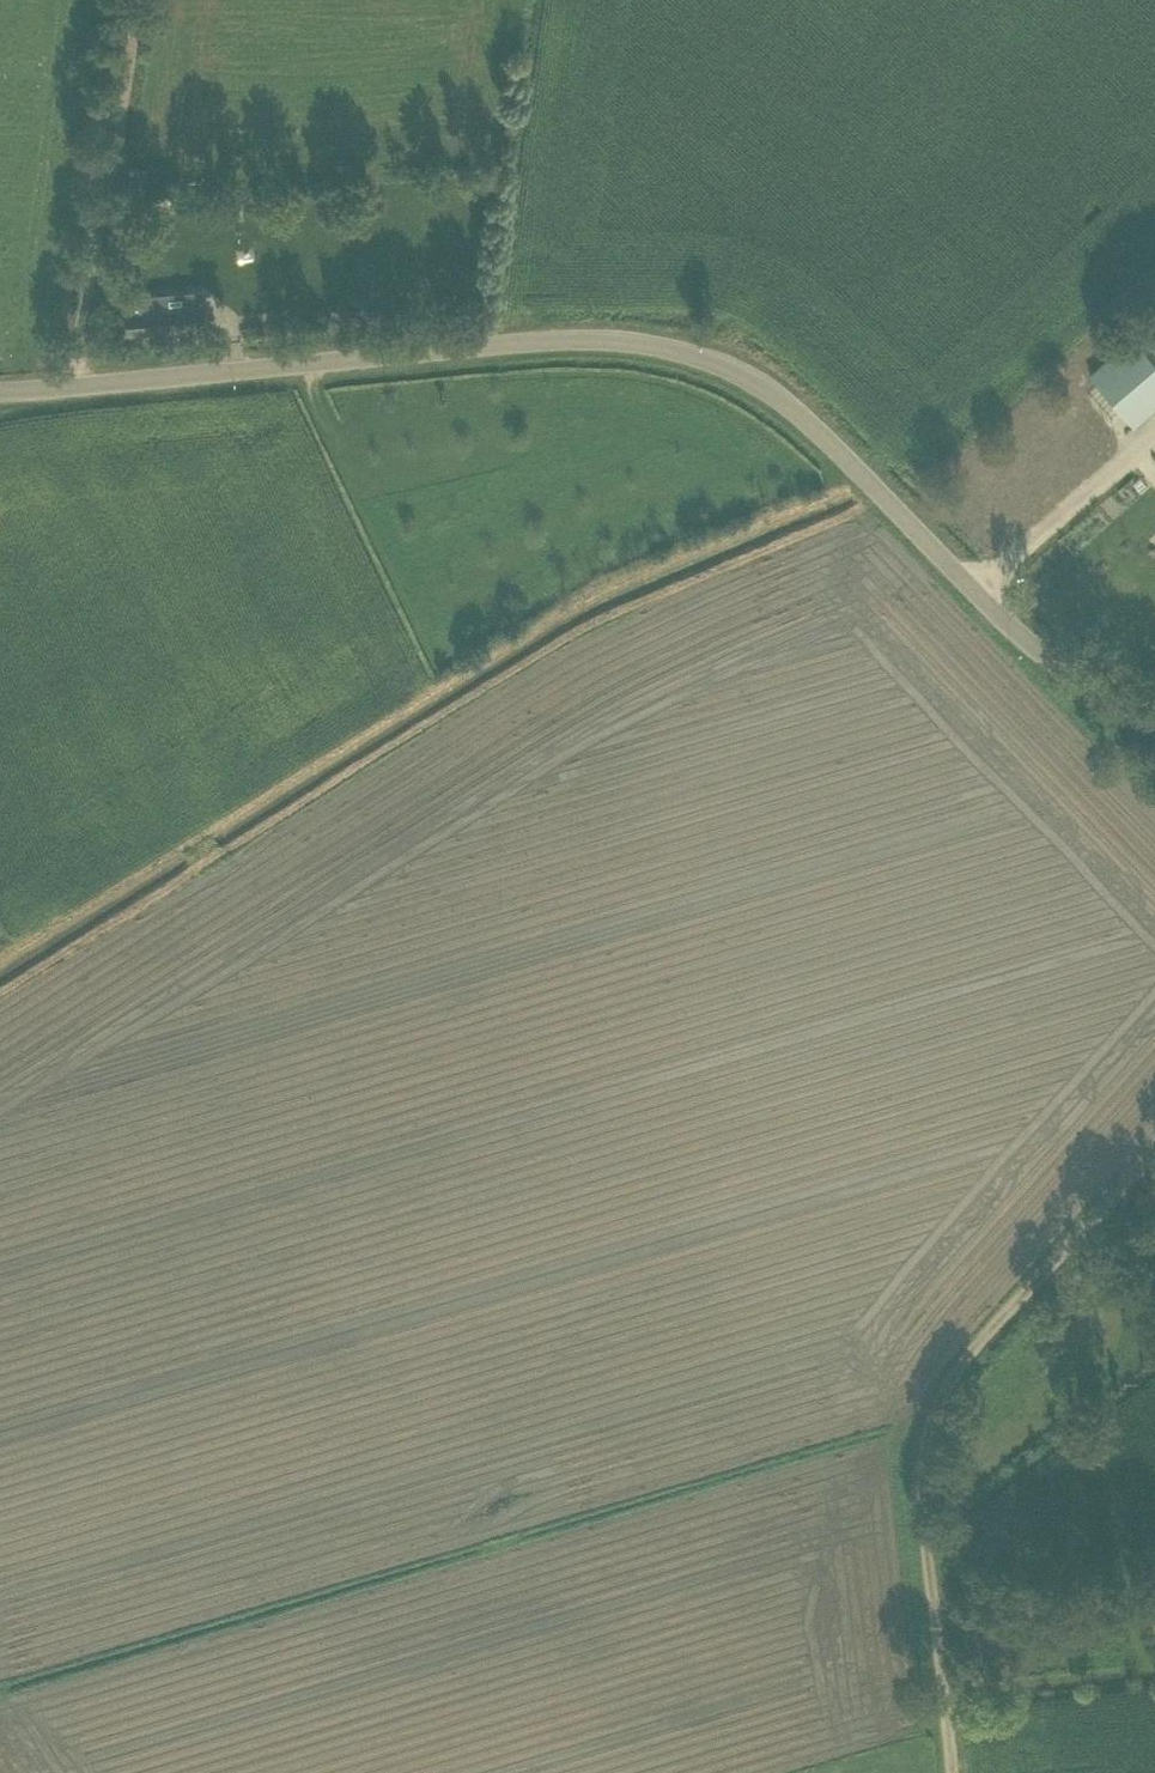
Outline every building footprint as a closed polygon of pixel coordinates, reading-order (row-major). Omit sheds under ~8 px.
[(120,313),(122,334),(168,330),(168,334),(204,331),(201,305),(120,313)] [(1108,358),(1090,373),(1134,425),(1154,407),(1154,340),(1148,332),(1137,340),(1133,336),(1108,358)] [(1154,1629),(1154,1592),(1146,1593),(1152,1630),(1154,1629)]
